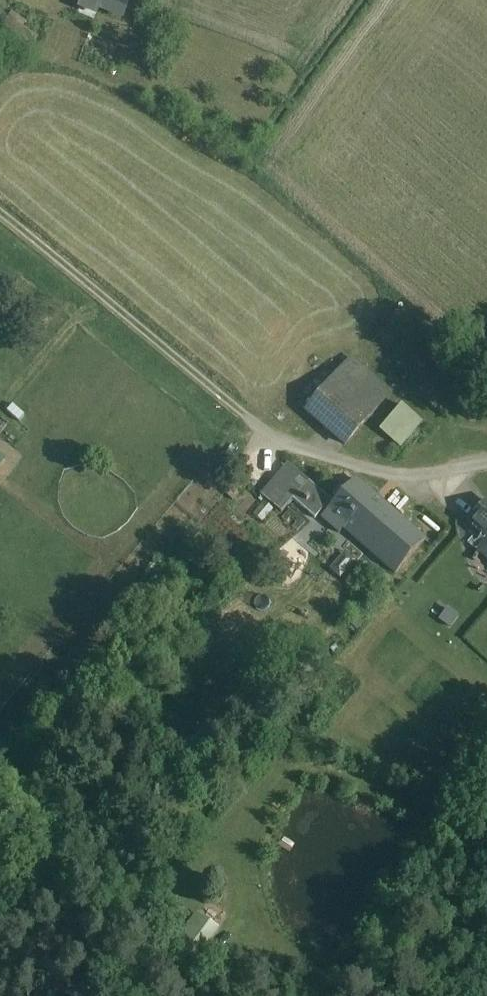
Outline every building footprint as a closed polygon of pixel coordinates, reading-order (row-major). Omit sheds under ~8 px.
[(81,7),(97,14),(101,4),(99,3),(101,0),(84,0),(81,7)] [(99,3),(101,4),(121,12),(125,0),(101,0),(99,3)] [(12,12),(3,25),(33,44),(38,36),(23,26),(27,21),(12,12)] [(341,371),(340,373),(378,406),(389,394),(350,360),(341,371)] [(378,406),(340,373),(306,411),(345,445),(378,406)] [(402,405),(380,431),(400,448),(422,423),(402,405)] [(294,498),(309,480),(288,462),(261,493),(282,511),(294,498)] [(309,480),(294,498),(317,518),(333,500),(309,480)] [(386,510),(357,485),(325,523),(341,537),(346,531),(358,542),(386,510)] [(486,539),(486,505),(470,526),(486,539)] [(426,544),(386,510),(358,542),(399,576),(426,544)] [(196,938),(215,943),(221,922),(202,917),(196,938)]
